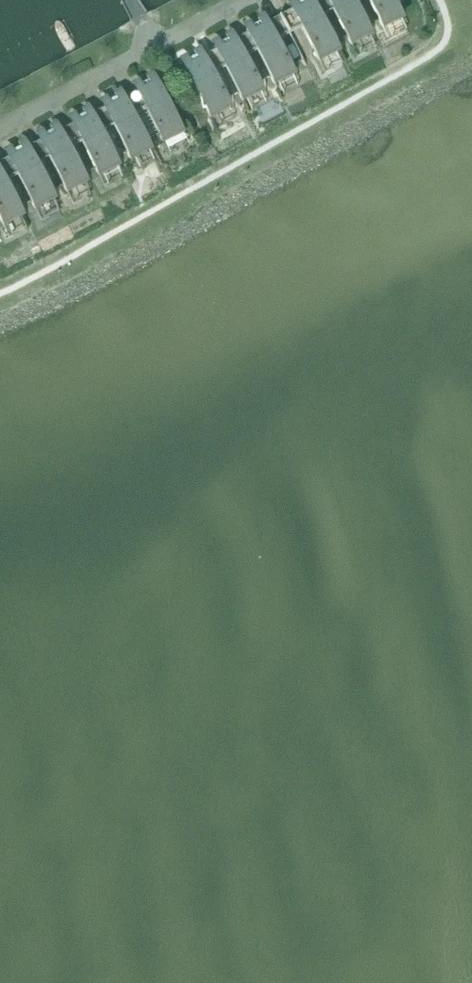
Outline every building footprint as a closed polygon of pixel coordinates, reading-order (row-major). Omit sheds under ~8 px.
[(295,6),(301,18),(297,20),(317,57),(336,47),(312,0),(307,0),(295,6)] [(333,1),(329,3),(349,41),(368,31),(352,0),(332,0),(333,1)] [(381,24),(400,14),(393,0),(368,0),(381,24)] [(273,81),(292,71),(272,33),(269,34),(263,23),(248,31),(247,29),(246,30),(273,81)] [(241,97),(260,87),(240,49),(237,51),(231,40),(216,47),(215,46),(214,47),(241,97)] [(209,114),(228,104),(208,66),(205,68),(199,56),(183,64),(209,114)] [(145,99),(142,101),(161,139),(180,129),(155,79),(139,87),(145,99)] [(122,96),(107,104),(113,116),(109,117),(129,155),(148,145),(122,95),(121,95),(122,96)] [(81,132),(78,134),(97,172),(117,162),(90,111),(89,112),(90,113),(75,121),(81,132)] [(49,149),(45,151),(65,189),(85,178),(58,128),(57,128),(58,130),(42,138),(49,149)] [(17,166),(13,167),(33,205),(53,195),(26,145),(25,145),(26,146),(11,154),(17,166)] [(1,222),(21,212),(0,172),(0,219),(1,222)]
